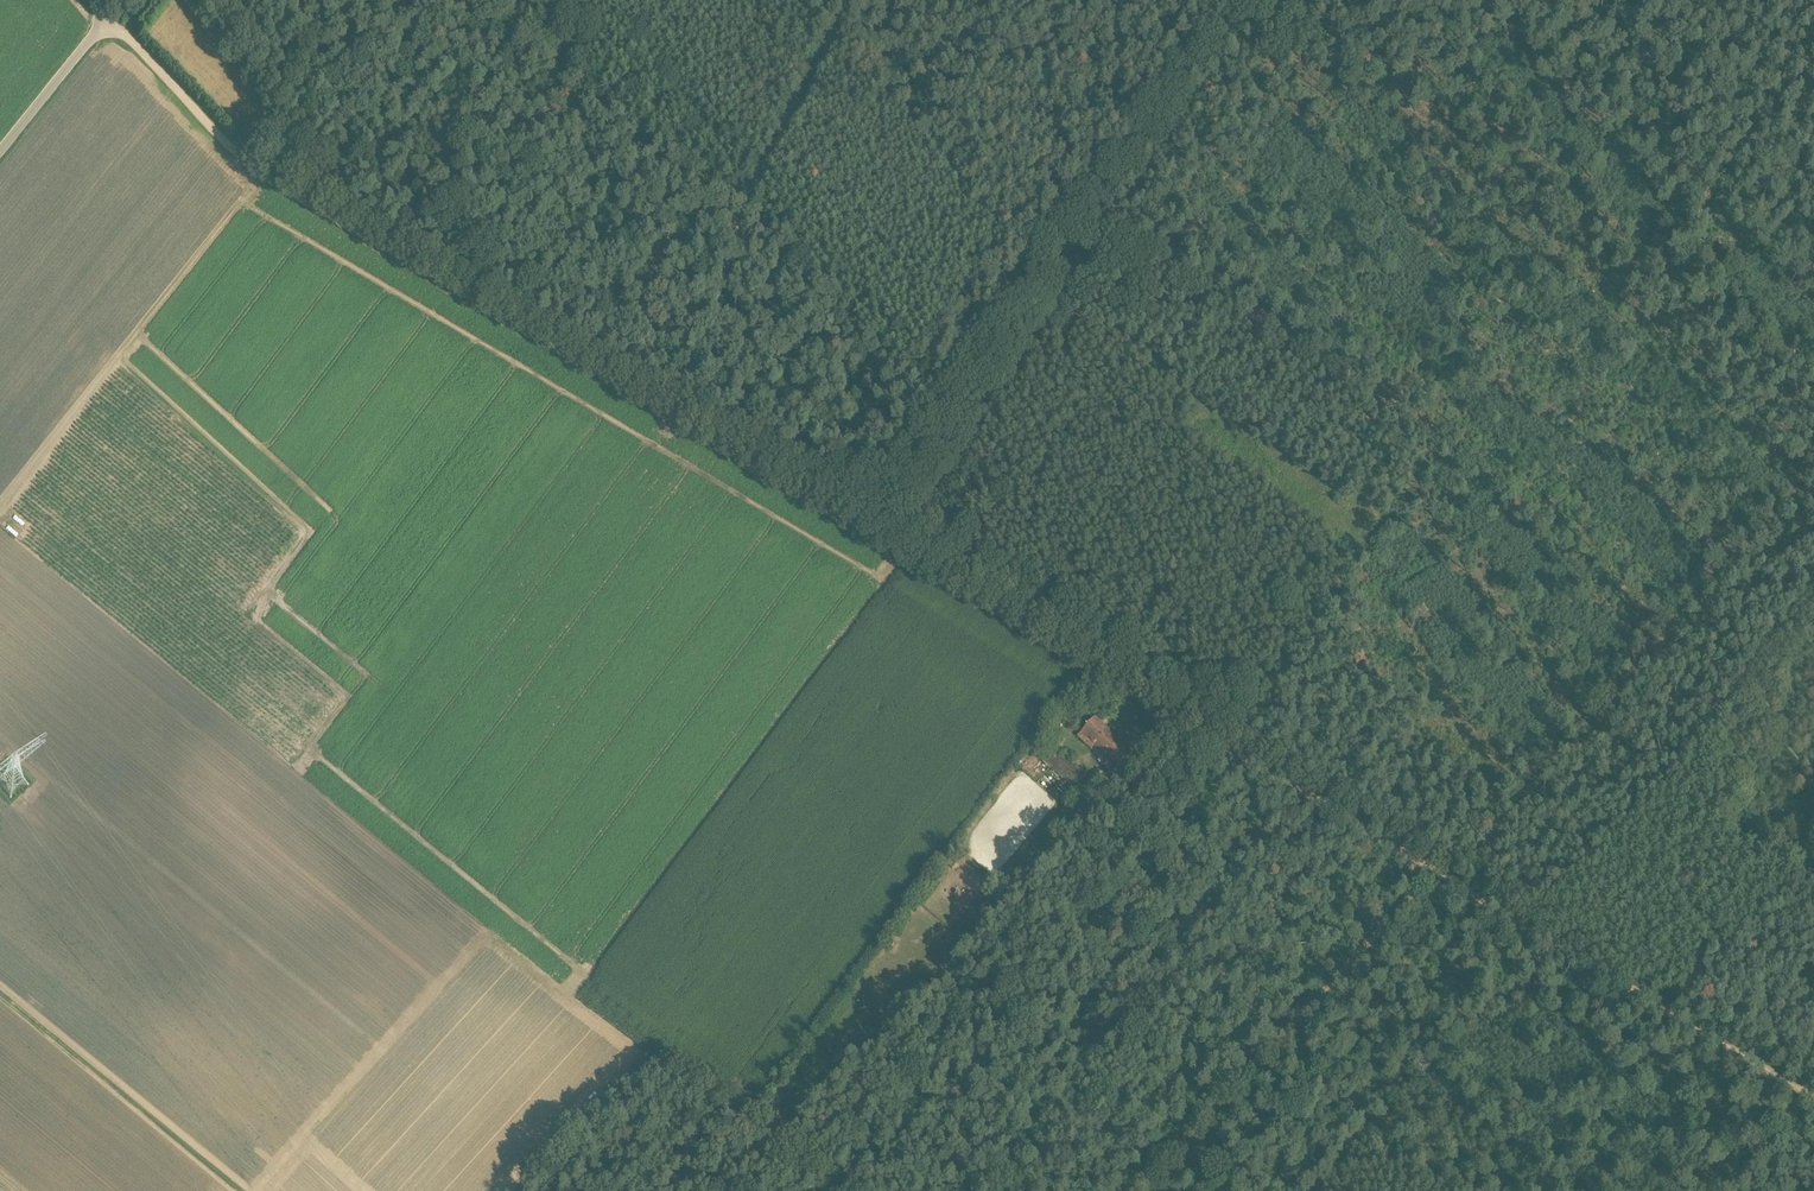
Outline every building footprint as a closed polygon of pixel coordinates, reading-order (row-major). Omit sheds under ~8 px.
[(1124,769),(1139,753),(1112,728),(1109,731),(1096,719),(1083,732),(1124,769)]
